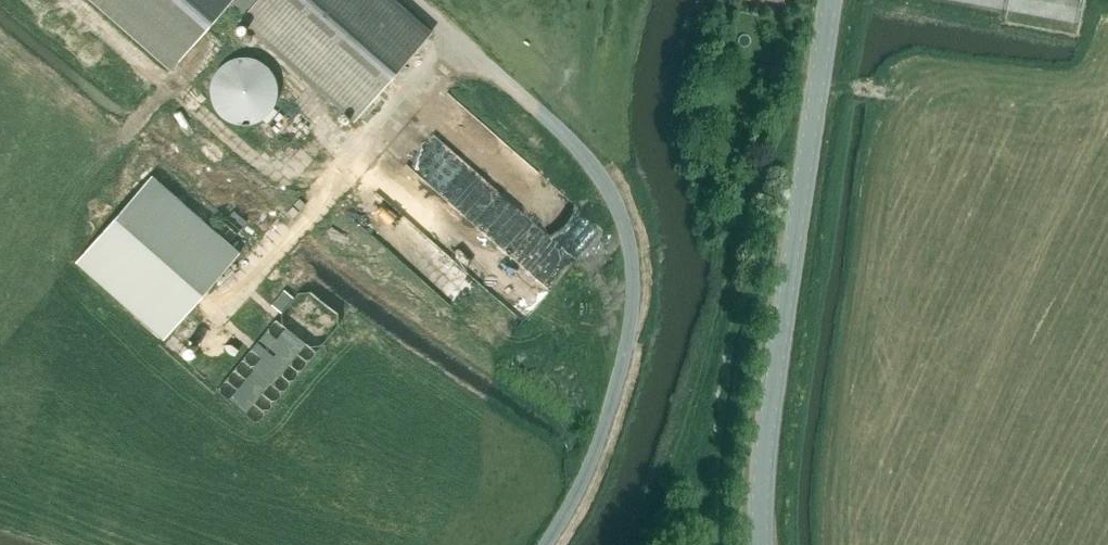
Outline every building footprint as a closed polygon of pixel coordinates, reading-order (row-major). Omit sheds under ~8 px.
[(168,64),(223,2),(356,119),(429,37),(387,0),(95,0),(168,64)] [(277,90),(277,88),(276,85),(276,84),(275,81),(274,79),(273,75),(272,73),(270,70),(267,68),(265,65),(262,63),(259,62),(256,60),(253,59),(251,59),(247,58),(244,58),(240,58),(237,58),(234,59),(232,60),(228,61),(225,63),(223,65),(221,66),(218,69),(216,71),(214,74),(213,77),(211,81),(210,83),(210,86),(209,90),(209,93),(210,97),(210,100),(212,104),(213,107),(215,110),(217,113),(219,116),(222,118),(224,119),(227,121),(230,123),(232,124),(234,124),(238,125),(241,126),(244,126),(247,125),(250,125),(253,124),(256,123),(261,121),(264,119),(266,117),(269,114),(270,112),(272,110),(273,107),(275,104),(276,101),(277,97),(277,94),(277,90)] [(163,169),(160,184),(180,187),(182,172),(163,169)] [(76,263),(163,340),(239,254),(151,177),(76,263)]
